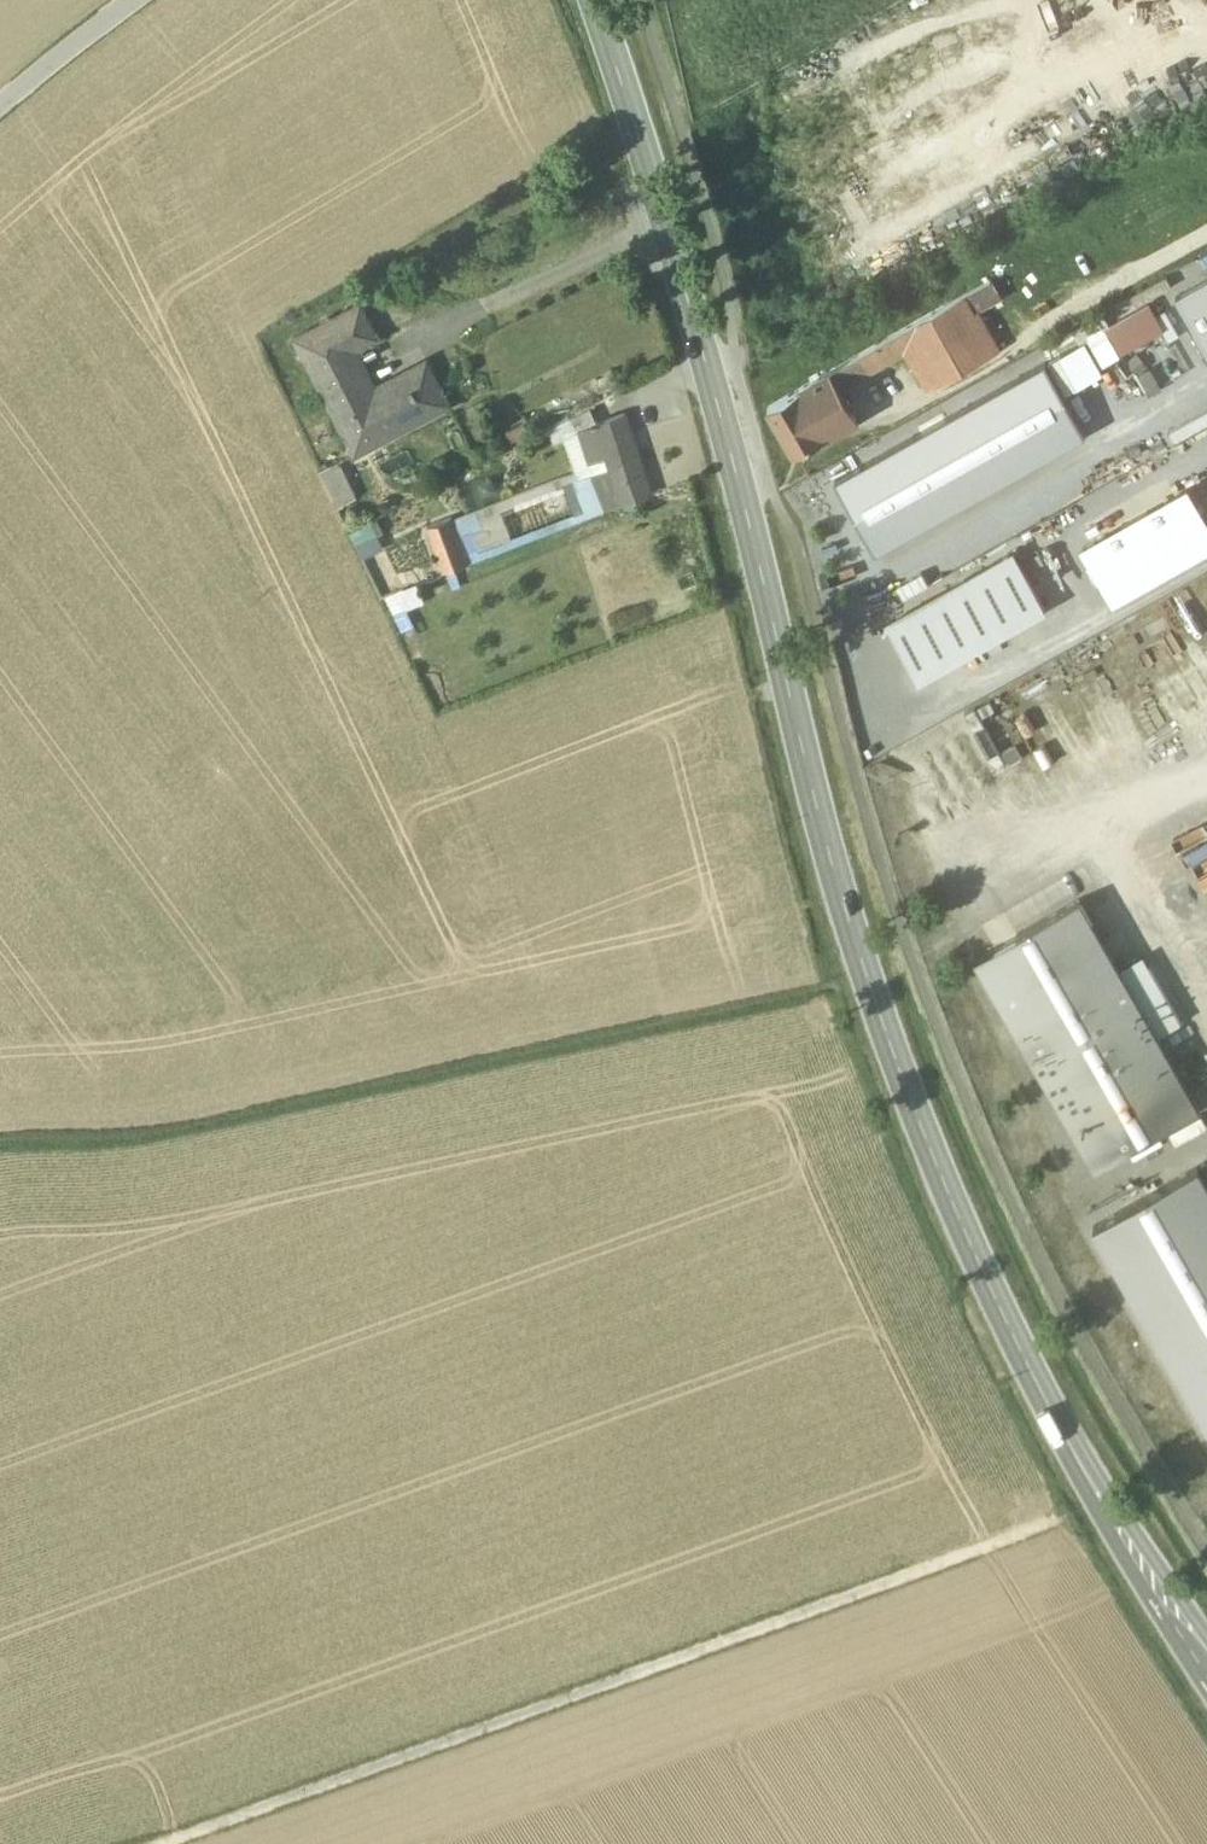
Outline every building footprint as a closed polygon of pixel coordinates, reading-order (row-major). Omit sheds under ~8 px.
[(1178,295),(1206,346),(1206,278),(1178,295)] [(991,279),(963,295),(975,310),(1001,296),(991,279)] [(963,295),(922,317),(817,377),(827,395),(838,390),(842,387),(872,370),(906,347),(929,385),(950,372),(952,375),(997,350),(975,310),(963,295)] [(372,396),(349,351),(378,336),(361,302),(296,337),(349,440),(366,431),(369,437),(424,409),(427,415),(450,403),(431,365),(372,396)] [(1107,328),(1120,351),(1162,327),(1149,305),(1107,328)] [(837,482),(875,550),(1086,432),(1047,363),(837,482)] [(817,377),(768,405),(795,451),(826,434),(810,405),(827,395),(817,377)] [(827,395),(810,405),(826,434),(829,432),(830,434),(837,430),(827,412),(849,399),(842,387),(838,390),(827,395)] [(651,493),(625,413),(598,423),(624,503),(651,493)] [(340,504),(360,494),(342,458),(322,468),(340,504)] [(1114,602),(1206,549),(1206,518),(1190,488),(1083,548),(1114,602)] [(452,516),(428,525),(446,570),(469,562),(452,516)] [(1014,555),(889,625),(918,678),(1044,607),(1014,555)] [(1197,1106),(1080,902),(977,960),(1094,1165),(1197,1106)] [(1095,1227),(1206,1421),(1206,1187),(1196,1168),(1095,1227)]
